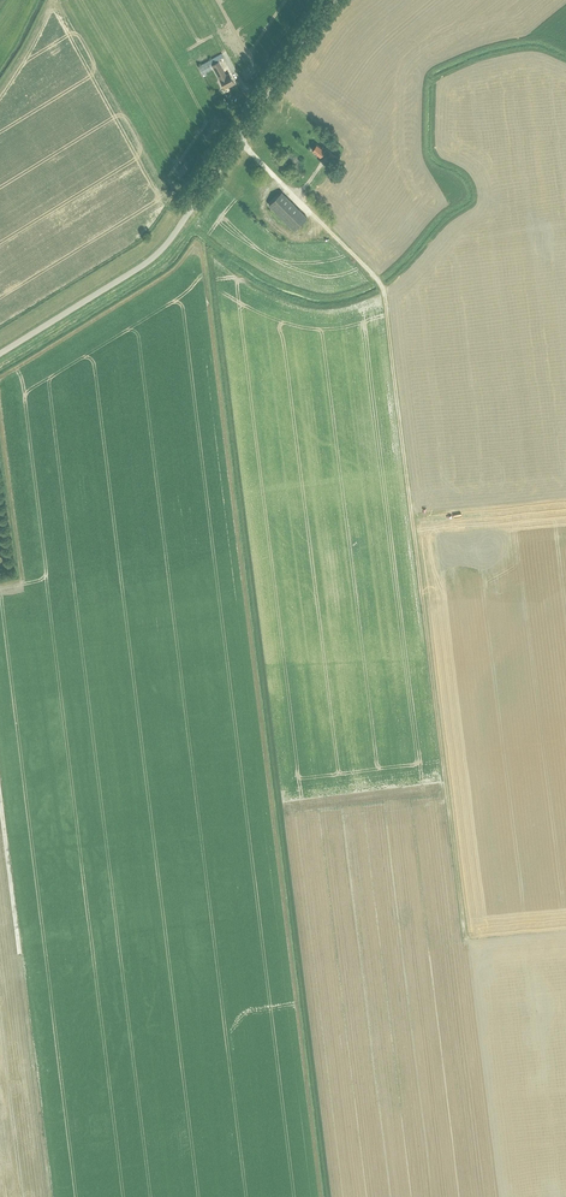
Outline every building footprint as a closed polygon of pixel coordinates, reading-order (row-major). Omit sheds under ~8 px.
[(210,66),(208,61),(199,66),(201,71),(210,66)] [(212,65),(225,88),(234,83),(229,74),(226,75),(218,62),(212,65)] [(328,155),(336,161),(338,159),(322,146),(321,147),(317,143),(315,146),(313,146),(312,148),(312,149),(312,150),(320,156),(323,152),(327,156),(328,155)] [(268,204),(294,229),(307,217),(281,192),(268,204)]
